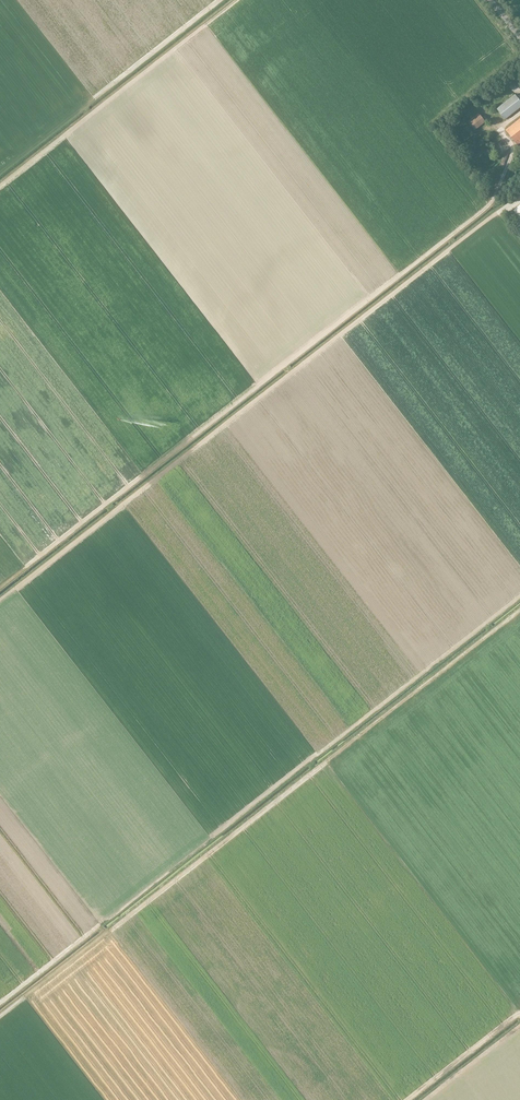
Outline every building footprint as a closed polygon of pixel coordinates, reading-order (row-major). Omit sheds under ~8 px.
[(519,108),(519,101),(515,94),(496,109),(505,120),(519,108)] [(475,130),(485,122),(478,113),(468,121),(475,130)] [(505,130),(517,145),(519,143),(519,118),(505,130)] [(504,150),(507,148),(501,140),(498,142),(504,150)]
